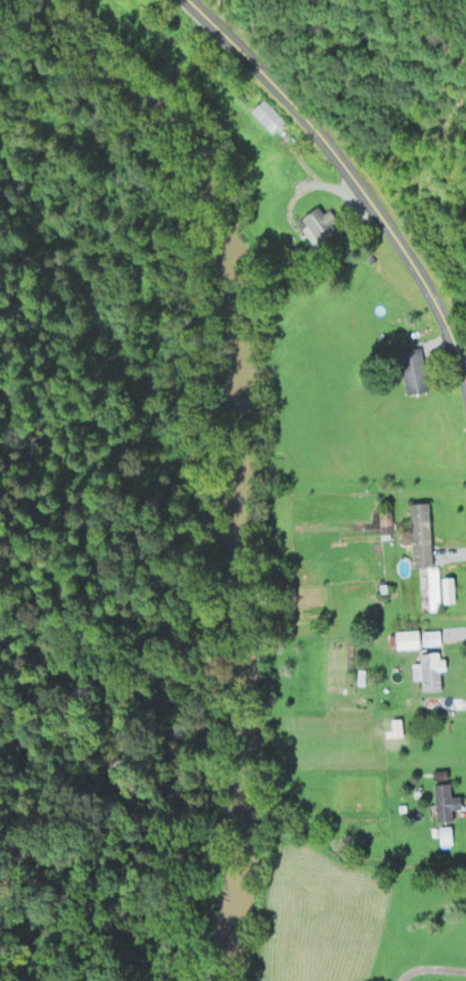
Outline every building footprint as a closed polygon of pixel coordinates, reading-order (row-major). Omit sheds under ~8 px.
[(141,15),(124,0),(142,0),(149,7),(141,15)] [(251,109),(265,97),(284,119),(270,131),(251,109)] [(298,220),(318,247),(339,231),(332,221),(338,216),(331,207),(324,211),(319,204),(298,220)] [(361,258),(371,252),(375,259),(365,265),(361,258)] [(397,350),(421,345),(429,387),(405,392),(397,350)] [(416,562),(434,561),(429,500),(411,502),(416,562)] [(381,532),(392,532),(392,509),(381,509),(381,532)] [(428,564),(440,564),(442,608),(431,608),(428,564)] [(379,582),(386,581),(388,590),(380,591),(379,582)] [(399,629),(418,628),(418,647),(399,647),(399,629)] [(441,631),(425,631),(425,644),(441,644),(441,631)] [(423,651),(441,650),(443,689),(424,690),(423,651)] [(383,706),(384,717),(391,717),(391,706),(383,706)] [(433,782),(452,781),(456,819),(436,820),(433,782)] [(440,827),(453,826),(453,838),(440,839),(440,827)]
